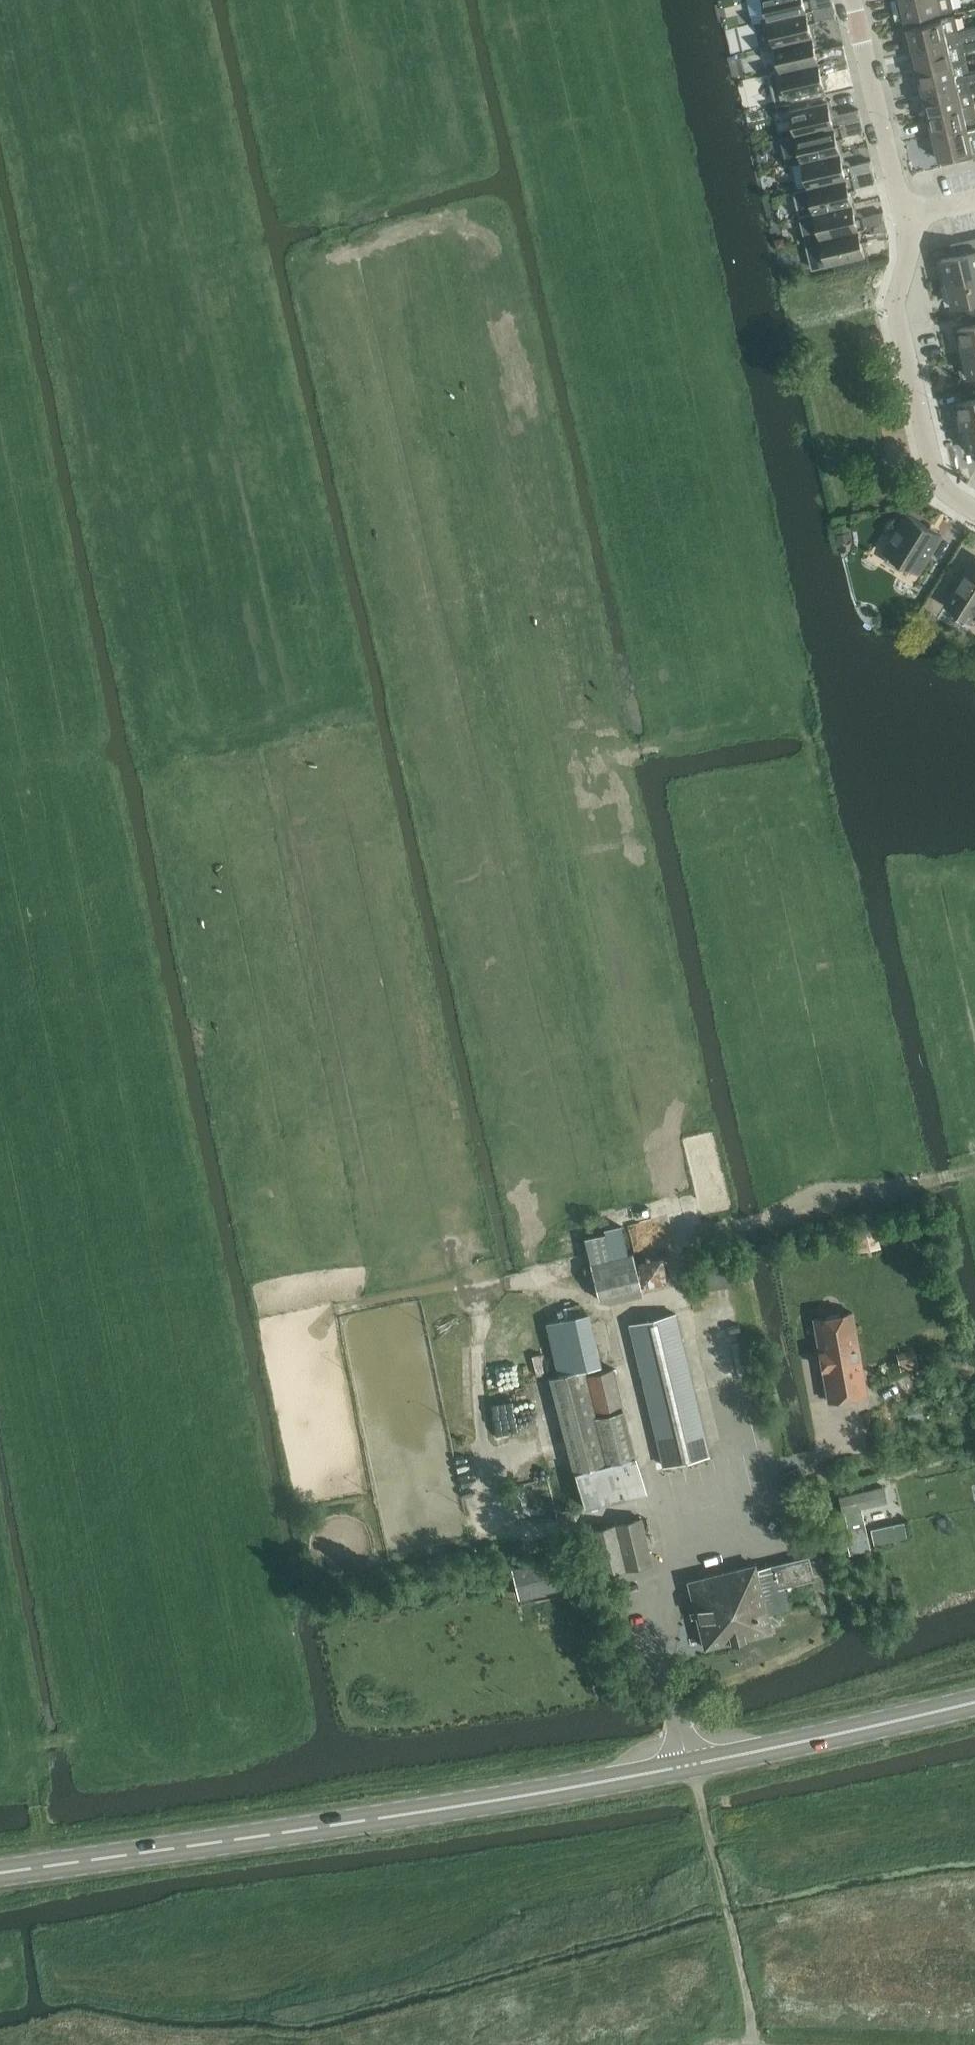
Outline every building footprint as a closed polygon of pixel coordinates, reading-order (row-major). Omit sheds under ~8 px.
[(767,18),(762,19),(763,21),(835,4),(834,0),(763,0),(767,18)] [(899,7),(902,19),(904,20),(941,11),(942,13),(953,10),(954,8),(952,0),(902,0),(903,4),(901,4),(899,7)] [(835,4),(763,21),(764,24),(768,23),(774,46),(814,37),(814,36),(811,37),(809,28),(816,26),(818,24),(817,20),(838,15),(835,4)] [(906,34),(908,43),(910,44),(912,43),(914,51),(974,37),(974,26),(960,29),(957,17),(954,16),(942,18),(942,21),(909,29),(910,32),(907,32),(906,34)] [(814,37),(774,46),(779,69),(775,70),(775,73),(847,56),(845,45),(824,50),(824,46),(821,45),(814,47),(811,38),(815,37),(814,37)] [(913,62),(915,71),(917,72),(919,71),(919,72),(954,64),(967,61),(965,51),(974,49),(974,37),(914,51),(916,60),(914,60),(913,62)] [(775,73),(770,74),(776,101),(786,98),(826,89),(829,88),(829,87),(826,87),(824,79),(828,78),(830,75),(830,71),(850,67),(847,56),(775,73)] [(916,77),(918,86),(920,87),(923,86),(924,93),(974,82),(974,70),(970,71),(967,61),(954,64),(919,72),(920,75),(918,75),(916,77)] [(924,93),(929,114),(974,104),(974,99),(974,93),(974,82),(924,93)] [(826,89),(786,98),(788,104),(791,103),(828,94),(826,89)] [(828,94),(791,103),(792,109),(829,100),(828,94)] [(832,100),(829,100),(792,109),(798,135),(861,120),(858,110),(838,115),(837,111),(834,109),(831,110),(829,102),(832,101),(832,100)] [(929,114),(934,136),(974,126),(974,104),(929,114)] [(861,120),(798,135),(804,161),(844,152),(844,151),(841,152),(839,143),(842,142),(844,140),(843,136),(864,131),(861,120)] [(934,136),(940,160),(973,152),(974,159),(974,126),(934,136)] [(844,152),(804,161),(810,186),(810,187),(873,172),(871,161),(850,166),(850,162),(847,161),(844,161),(842,153),(845,152),(844,152)] [(810,186),(807,187),(814,213),(857,203),(857,202),(853,203),(851,195),(855,194),(856,191),(856,187),(876,183),(873,172),(810,187),(810,186)] [(857,203),(814,213),(820,239),(887,223),(884,212),(863,217),(862,214),(859,212),(856,213),(854,204),(857,204),(857,203)] [(887,223),(820,239),(825,262),(829,264),(835,263),(866,256),(869,255),(869,254),(866,254),(864,245),(868,244),(870,242),(869,238),(890,234),(887,223)] [(940,262),(942,272),(944,273),(948,273),(950,282),(974,276),(974,239),(952,245),(956,258),(940,261),(940,262)] [(866,256),(835,263),(837,271),(871,263),(871,261),(868,262),(866,256)] [(950,282),(955,303),(966,301),(969,314),(974,313),(974,276),(950,282)] [(956,333),(958,342),(962,344),(965,344),(967,352),(974,350),(974,313),(969,314),(973,328),(957,331),(956,333)] [(964,365),(966,375),(967,375),(974,373),(974,350),(967,352),(969,361),(965,363),(964,365)] [(955,406),(957,416),(959,417),(962,418),(964,426),(974,424),(974,401),(956,405),(955,406)] [(962,439),(965,449),(974,447),(974,424),(964,426),(966,436),(964,437),(962,439)] [(909,515),(886,551),(920,572),(943,536),(909,515)] [(851,531),(838,535),(840,544),(853,541),(851,531)] [(947,604),(974,622),(974,560),(947,604)] [(634,1253),(591,1261),(599,1299),(642,1290),(634,1253)] [(566,1318),(548,1323),(560,1374),(550,1376),(561,1424),(575,1470),(576,1471),(586,1505),(647,1489),(636,1454),(623,1408),(595,1415),(589,1384),(596,1412),(624,1405),(614,1367),(588,1373),(587,1368),(600,1364),(589,1312),(582,1314),(579,1303),(563,1307),(566,1318)] [(853,1310),(812,1318),(828,1402),(869,1394),(853,1310)] [(677,1311),(629,1324),(663,1467),(711,1455),(677,1311)] [(541,1354),(532,1356),(537,1375),(545,1373),(541,1354)] [(921,1403),(906,1406),(909,1422),(924,1419),(921,1403)] [(883,1486),(840,1496),(844,1512),(845,1512),(848,1524),(843,1525),(850,1553),(871,1548),(862,1508),(887,1502),(883,1486)] [(643,1516),(593,1528),(604,1574),(654,1563),(643,1516)] [(757,1563),(687,1580),(704,1648),(774,1631),(769,1612),(791,1607),(786,1586),(815,1579),(809,1555),(758,1567),(757,1563)] [(562,1557),(514,1569),(521,1598),(569,1586),(562,1557)]
